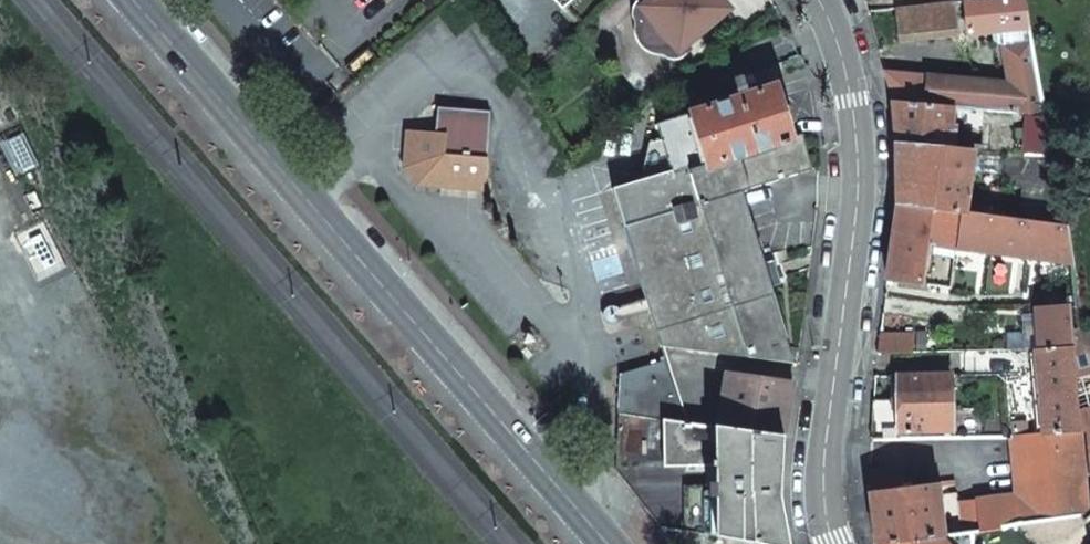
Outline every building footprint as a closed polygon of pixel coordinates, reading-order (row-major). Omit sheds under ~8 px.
[(564,11),(577,0),(555,0),(564,11)] [(692,46),(683,53),(672,39),(670,40),(669,41),(667,41),(665,41),(663,41),(661,41),(659,40),(658,39),(656,39),(655,37),(654,36),(653,34),(652,32),(652,30),(651,28),(652,26),(652,24),(653,23),(654,21),(655,19),(644,6),(651,0),(640,0),(639,1),(637,3),(636,5),(636,10),(636,17),(637,23),(637,31),(638,36),(639,41),(642,46),(646,50),(649,52),(654,55),(663,56),(675,61),(679,61),(685,59),(696,51),(692,46)] [(692,46),(733,11),(725,0),(651,0),(644,6),(655,19),(654,21),(653,23),(652,24),(652,26),(651,28),(652,30),(652,32),(653,34),(654,36),(655,37),(656,39),(658,39),(659,40),(661,41),(663,41),(665,41),(667,41),(669,41),(670,40),(672,39),(683,53),(692,46)] [(1047,114),(1025,0),(985,0),(965,2),(969,37),(1002,33),(1010,84),(886,74),(893,104),(986,112),(1027,116),(1048,118),(1047,114)] [(955,3),(897,10),(900,38),(958,32),(955,3)] [(807,67),(804,57),(777,66),(780,76),(807,67)] [(744,193),(755,190),(754,188),(816,169),(807,135),(796,139),(781,87),(762,93),(759,85),(752,88),(748,76),(738,80),(744,99),(661,124),(666,141),(651,146),(643,182),(617,191),(628,228),(744,193)] [(893,104),(897,145),(950,150),(952,117),(964,118),(963,131),(985,132),(986,112),(893,104)] [(441,107),(439,134),(412,132),(409,168),(422,184),(488,189),(494,111),(441,107)] [(1026,157),(1056,160),(1048,118),(1027,116),(1026,157)] [(984,153),(1005,155),(1004,134),(985,132),(984,153)] [(898,205),(967,214),(969,192),(975,193),(976,187),(970,187),(974,152),(950,150),(897,145),(898,205)] [(1068,227),(1056,160),(1026,157),(1005,155),(1005,187),(1025,191),(1025,222),(1068,227)] [(744,193),(628,228),(664,346),(795,362),(773,289),(765,263),(744,193)] [(1080,310),(1080,309),(1068,227),(1025,222),(967,214),(898,205),(888,287),(897,288),(898,283),(950,289),(955,251),(958,251),(957,257),(963,258),(964,252),(1056,265),(1060,311),(1072,310),(1080,310)] [(777,260),(765,263),(773,289),(785,286),(777,260)] [(1076,349),(1074,335),(1072,310),(1060,311),(1037,312),(1041,350),(1076,349)] [(880,355),(915,353),(917,333),(883,335),(880,355)] [(1074,335),(1089,461),(1089,336),(1074,335)] [(1045,434),(1083,433),(1076,349),(1041,350),(1037,350),(1045,434)] [(689,423),(669,361),(622,375),(620,413),(689,423)] [(876,401),(873,438),(901,437),(901,433),(954,432),(953,374),(900,375),(901,401),(876,401)] [(721,428),(787,438),(795,385),(730,375),(721,428)] [(757,543),(792,543),(784,497),(787,438),(721,428),(689,423),(620,413),(617,466),(664,527),(724,538),(757,543)] [(966,533),(972,532),(982,531),(998,529),(1083,518),(1089,512),(1089,504),(1089,496),(1089,495),(1089,463),(1086,433),(1083,433),(1045,434),(1012,435),(1018,494),(963,502),(966,533)] [(943,536),(945,535),(939,487),(945,486),(945,480),(939,481),(939,483),(906,487),(905,468),(871,471),(870,491),(877,543),(943,536)] [(945,535),(943,536),(949,543),(974,543),(972,532),(966,533),(945,535)] [(943,536),(877,543),(949,543),(943,536)]
